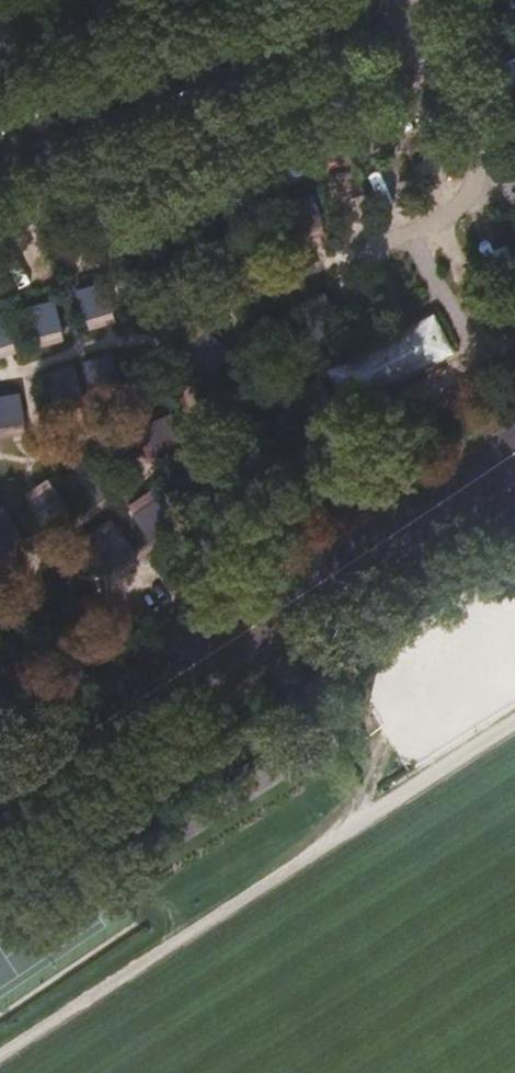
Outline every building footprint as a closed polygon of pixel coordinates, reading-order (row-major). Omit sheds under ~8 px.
[(60,297),(37,298),(38,322),(61,321),(60,297)] [(354,399),(447,350),(430,319),(337,367),(354,399)]
